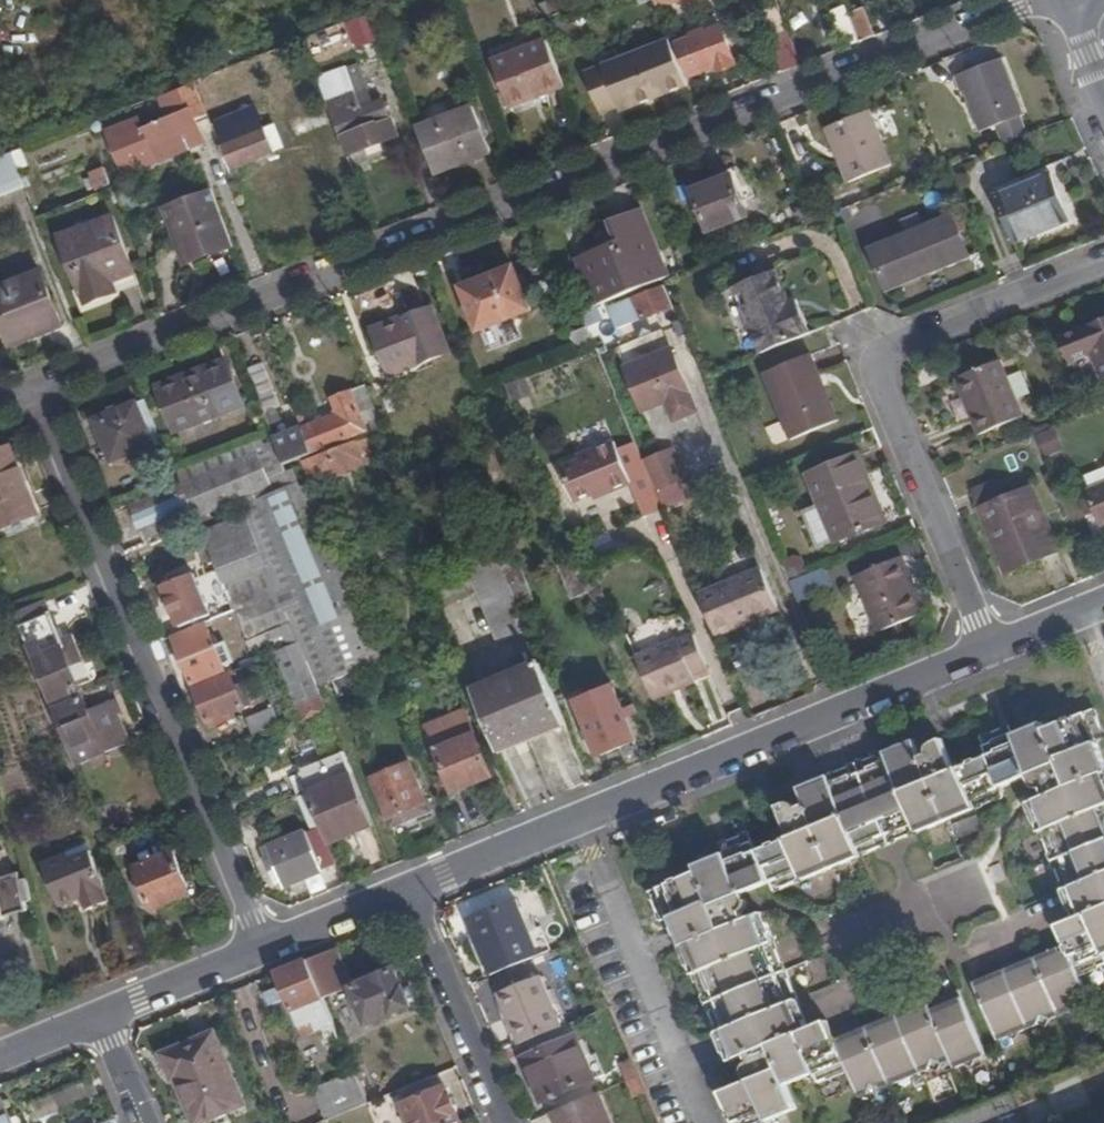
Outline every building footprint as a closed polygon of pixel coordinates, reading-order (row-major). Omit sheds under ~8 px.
[(538,3),(543,17),(568,8),(565,0),(545,0),(538,3)] [(671,0),(654,0),(658,12),(673,7),(671,0)] [(866,5),(849,11),(851,18),(860,42),(879,35),(866,5)] [(762,12),(783,71),(802,64),(780,6),(762,12)] [(349,22),(359,47),(378,39),(367,14),(349,22)] [(835,24),(844,48),(860,42),(851,18),(835,24)] [(718,19),(677,35),(689,70),(717,60),(718,63),(734,58),(718,19)] [(669,39),(604,67),(624,114),(689,87),(669,39)] [(520,103),(566,85),(549,43),(548,41),(502,58),(520,103)] [(1003,55),(955,74),(962,90),(965,89),(981,129),(1026,112),(1003,55)] [(354,92),(368,89),(358,62),(318,77),(320,81),(347,72),(354,92)] [(347,72),(320,81),(329,104),(336,123),(349,156),(401,137),(393,116),(391,118),(384,100),(373,104),(368,89),(354,92),(347,72)] [(196,119),(210,114),(197,81),(179,88),(188,111),(145,128),(143,120),(109,133),(124,175),(159,163),(154,150),(186,138),(190,151),(207,144),(196,119)] [(255,101),(239,107),(244,120),(259,114),(255,101)] [(475,108),(417,128),(434,173),(492,150),(475,108)] [(893,164),(872,110),(830,126),(851,181),(893,164)] [(1026,112),(981,129),(990,151),(1034,134),(1026,112)] [(269,119),(220,139),(231,169),(280,148),(269,119)] [(23,149),(15,153),(19,164),(28,161),(23,149)] [(28,161),(19,164),(27,184),(47,176),(39,156),(28,161)] [(27,184),(19,164),(0,172),(0,194),(27,184)] [(104,167),(88,173),(94,191),(110,185),(104,167)] [(1069,222),(1048,172),(994,193),(1013,240),(1042,228),(1044,233),(1069,222)] [(743,214),(728,176),(690,189),(705,229),(743,214)] [(195,258),(231,243),(209,186),(162,205),(169,223),(179,219),(195,258)] [(832,213),(828,202),(811,208),(816,220),(832,213)] [(805,207),(799,209),(805,224),(811,222),(805,207)] [(600,284),(607,301),(664,280),(668,278),(642,211),(614,222),(622,244),(583,259),(593,287),(600,284)] [(112,217),(60,237),(82,293),(112,281),(134,273),(112,217)] [(954,218),(872,250),(888,285),(927,269),(930,275),(971,258),(954,218)] [(184,262),(195,258),(179,219),(169,223),(184,262)] [(1015,244),(1044,233),(1042,228),(1013,240),(1015,244)] [(515,269),(461,289),(479,330),(498,323),(531,309),(515,269)] [(890,290),(930,275),(927,269),(888,285),(890,290)] [(736,289),(763,354),(810,334),(800,309),(793,312),(789,303),(776,273),(736,289)] [(0,291),(0,323),(7,343),(61,322),(43,275),(0,291)] [(116,292),(112,281),(82,293),(86,303),(116,292)] [(675,307),(666,285),(635,297),(644,319),(675,307)] [(797,301),(789,303),(793,312),(800,309),(797,301)] [(432,307),(374,329),(392,373),(450,351),(432,307)] [(1059,337),(1067,357),(1092,348),(1094,352),(1103,377),(1103,319),(1059,337)] [(504,336),(498,323),(479,330),(484,344),(504,336)] [(588,323),(567,331),(575,351),(596,342),(588,323)] [(624,362),(626,367),(672,350),(670,345),(624,362)] [(1070,362),(1094,352),(1092,348),(1067,357),(1070,362)] [(672,350),(626,367),(642,411),(666,402),(673,422),(696,413),(672,350)] [(836,424),(809,358),(759,377),(788,444),(836,424)] [(262,362),(247,368),(263,410),(276,405),(279,404),(262,362)] [(227,364),(160,391),(177,432),(243,406),(227,364)] [(1023,420),(1001,364),(961,379),(975,413),(971,415),(980,437),(1023,420)] [(527,373),(506,380),(513,399),(533,392),(527,373)] [(339,415),(274,440),(284,466),(382,427),(366,385),(332,397),(339,415)] [(154,446),(138,405),(96,420),(112,461),(154,446)] [(281,419),(276,405),(263,410),(268,423),(281,419)] [(1066,419),(1062,409),(1052,413),(1056,423),(1066,419)] [(1056,428),(1037,436),(1047,458),(1065,451),(1056,428)] [(365,439),(304,464),(313,484),(373,460),(365,439)] [(644,460),(638,447),(620,454),(617,446),(596,454),(579,461),(562,467),(575,499),(592,492),(609,485),(611,489),(630,482),(644,518),(664,510),(664,509),(656,490),(644,460)] [(9,448),(0,452),(0,529),(38,513),(9,448)] [(674,448),(644,460),(656,490),(686,478),(674,448)] [(578,456),(579,461),(596,454),(595,450),(578,456)] [(355,667),(383,656),(381,651),(371,626),(367,627),(355,598),(348,601),(295,473),(286,476),(284,471),(270,477),(261,453),(182,485),(131,506),(143,538),(255,492),(331,677),(334,677),(340,693),(361,684),(355,667)] [(881,525),(854,458),(806,477),(835,544),(881,525)] [(997,479),(972,489),(979,510),(987,507),(1005,500),(997,479)] [(594,497),(611,489),(609,485),(592,492),(594,497)] [(1090,490),(1103,524),(1103,485),(1090,490)] [(1005,500),(987,507),(1000,540),(992,543),(1004,574),(1058,552),(1033,489),(1005,500)] [(979,510),(992,543),(1000,540),(987,507),(979,510)] [(248,514),(203,532),(205,538),(216,567),(261,548),(248,514)] [(500,641),(527,630),(494,549),(465,560),(500,641)] [(570,600),(589,591),(583,575),(576,558),(557,568),(570,600)] [(923,618),(900,560),(858,577),(881,635),(923,618)] [(716,634),(778,608),(761,568),(699,594),(716,634)] [(828,589),(822,570),(789,584),(796,602),(828,589)] [(212,614),(196,574),(167,586),(183,627),(212,614)] [(51,702),(79,690),(77,685),(58,640),(42,600),(14,611),(51,702)] [(206,627),(173,639),(192,684),(224,671),(206,627)] [(73,634),(58,640),(77,685),(92,679),(73,634)] [(694,674),(710,668),(697,636),(680,642),(680,641),(639,657),(654,696),(696,680),(694,674)] [(318,696),(296,644),(276,652),(298,704),(318,696)] [(498,745),(564,719),(552,691),(542,665),(476,691),(498,745)] [(696,680),(712,673),(710,668),(694,674),(696,680)] [(230,677),(195,690),(208,725),(250,707),(247,700),(241,702),(230,677)] [(636,740),(613,684),(575,700),(597,755),(636,740)] [(82,694),(79,690),(51,702),(53,707),(82,694)] [(84,699),(82,694),(53,707),(54,711),(84,699)] [(84,699),(54,711),(77,766),(131,743),(114,702),(89,712),(84,699)] [(253,734),(280,723),(273,707),(247,718),(253,734)] [(1097,965),(1103,962),(1103,749),(1097,731),(1103,728),(1103,723),(1098,707),(1048,727),(1046,719),(1006,734),(1002,725),(997,728),(981,734),(989,753),(954,766),(944,737),(935,740),(932,742),(930,744),(929,747),(930,750),(922,753),(926,762),(916,766),(912,756),(910,753),(906,751),(902,750),(877,759),(874,761),(871,764),(870,768),(871,772),(897,837),(1006,794),(1003,784),(1019,778),(1030,774),(1037,782),(1041,780),(1047,793),(1028,802),(1041,830),(1051,825),(1064,852),(1052,857),(1076,915),(1060,923),(1064,934),(1050,939),(1055,953),(1049,955),(1043,952),(1031,958),(1027,965),(1022,966),(1016,952),(989,963),(994,978),(988,980),(982,976),(975,978),(998,1035),(1090,998),(1080,971),(1097,965)] [(478,733),(437,749),(453,791),(494,774),(478,733)] [(889,840),(897,837),(871,772),(870,768),(871,764),(874,761),(877,759),(902,750),(906,751),(910,753),(912,756),(916,766),(926,762),(922,753),(915,736),(800,783),(807,800),(811,808),(820,805),(826,794),(836,790),(861,851),(889,840)] [(429,808),(410,760),(373,775),(392,824),(429,808)] [(353,774),(308,792),(324,830),(330,844),(374,826),(353,774)] [(836,790),(826,794),(820,805),(811,808),(807,800),(797,804),(796,801),(794,799),(792,798),(789,799),(779,802),(791,832),(759,846),(751,827),(729,836),(732,847),(696,862),(699,868),(650,886),(658,909),(669,905),(695,970),(704,965),(715,994),(706,997),(730,1056),(747,1049),(751,1058),(747,1059),(745,1062),(744,1066),(744,1069),(747,1078),(723,1086),(737,1122),(763,1122),(761,1117),(797,1102),(788,1078),(815,1067),(819,1078),(850,1065),(860,1092),(952,1054),(956,1064),(987,1051),(960,984),(946,989),(950,1002),(941,1006),(935,1004),(934,1003),(931,1004),(927,996),(921,999),(919,1008),(914,1011),(907,996),(881,1008),(886,1021),(880,1024),(873,1021),(862,1025),(860,1028),(859,1032),(854,1033),(849,1021),(833,1026),(829,1016),(811,1023),(807,1014),(786,965),(776,968),(765,941),(775,937),(763,909),(745,916),(742,909),(748,900),(743,889),(771,878),(775,886),(861,851),(836,790)] [(321,866),(337,861),(330,844),(324,830),(308,837),(321,866)] [(308,837),(307,832),(270,847),(284,885),(322,869),(321,866),(308,837)] [(67,850),(68,855),(70,860),(91,851),(89,842),(67,850)] [(94,857),(91,851),(70,860),(73,866),(94,857)] [(190,894),(172,851),(134,867),(151,909),(190,894)] [(68,855),(43,864),(59,906),(84,897),(89,910),(109,901),(104,888),(106,887),(94,857),(73,866),(70,860),(68,855)] [(0,880),(0,921),(28,912),(24,897),(32,895),(28,882),(20,884),(16,875),(0,880)] [(481,942),(495,975),(538,957),(530,936),(515,901),(467,920),(477,945),(481,942)] [(535,933),(530,936),(538,957),(544,955),(535,933)] [(786,965),(775,937),(765,941),(776,968),(786,965)] [(1039,944),(1043,952),(1049,955),(1055,953),(1050,939),(1039,944)] [(470,946),(485,980),(495,975),(481,942),(477,945),(470,946)] [(353,986),(337,947),(307,959),(324,998),(353,986)] [(1027,948),(1016,952),(1022,966),(1027,965),(1031,958),(1027,948)] [(327,1039),(340,1034),(324,998),(307,959),(277,972),(304,1035),(322,1028),(327,1039)] [(695,970),(706,997),(715,994),(704,965),(695,970)] [(396,968),(353,986),(369,1024),(411,1006),(396,968)] [(505,1009),(519,1044),(560,1028),(537,975),(493,993),(500,1012),(505,1009)] [(870,1013),(873,1021),(880,1024),(886,1021),(881,1008),(870,1013)] [(496,1013),(510,1048),(519,1044),(505,1009),(500,1012),(496,1013)] [(859,1017),(849,1021),(854,1033),(859,1032),(860,1028),(862,1025),(859,1017)] [(214,1034),(164,1054),(172,1074),(177,1073),(197,1121),(243,1103),(214,1034)] [(574,1036),(524,1057),(542,1100),(592,1079),(574,1036)] [(316,1087),(329,1118),(370,1102),(356,1071),(316,1087)] [(410,1122),(456,1122),(460,1121),(445,1085),(402,1102),(410,1122)] [(557,1122),(610,1122),(597,1092),(552,1111),(557,1122)] [(1,1100),(0,1100),(0,1122),(11,1122),(1,1100)]
